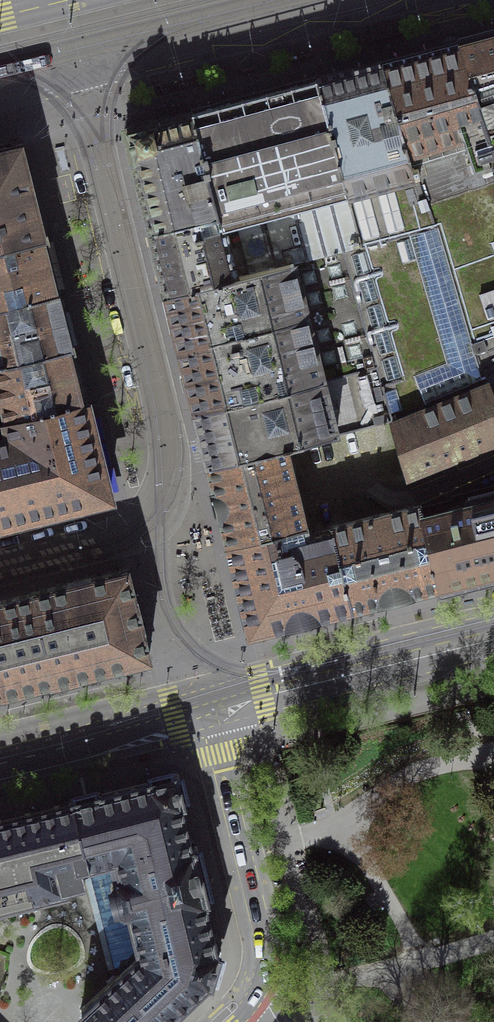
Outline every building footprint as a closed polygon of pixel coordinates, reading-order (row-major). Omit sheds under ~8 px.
[(459,42),(467,67),(486,120),(493,144),(493,33),(459,42)] [(459,42),(420,52),(381,63),(411,160),(467,144),(470,152),(465,153),(470,169),(475,167),(486,164),(487,166),(490,165),(489,163),(493,161),(493,144),(486,120),(467,67),(459,42)] [(391,420),(408,477),(493,443),(493,396),(489,383),(487,384),(476,354),(493,346),(493,161),(489,163),(490,165),(487,166),(486,164),(475,167),(470,169),(465,153),(470,152),(467,144),(411,160),(381,63),(379,63),(374,64),(347,72),(320,79),(320,78),(317,79),(319,86),(345,184),(347,193),(361,246),(342,251),(357,303),(376,366),(391,420)] [(221,224),(235,278),(291,264),(342,251),(361,246),(347,193),(345,184),(319,86),(317,79),(255,96),(234,101),(192,113),(194,120),(197,131),(219,215),(221,224)] [(131,127),(126,129),(125,129),(125,130),(126,136),(127,136),(128,136),(131,148),(133,155),(132,155),(132,156),(133,162),(134,162),(134,163),(135,164),(136,164),(142,187),(141,187),(142,191),(143,191),(149,214),(147,214),(148,216),(147,216),(148,221),(149,221),(150,225),(151,229),(150,229),(151,232),(173,226),(219,215),(197,131),(194,120),(192,113),(192,112),(189,113),(187,114),(187,115),(174,118),(161,122),(161,121),(159,121),(158,121),(157,120),(152,122),(151,122),(151,123),(147,124),(132,128),(131,127)] [(47,239),(45,232),(43,223),(41,215),(40,214),(39,209),(37,204),(38,204),(37,200),(33,182),(32,182),(31,178),(29,168),(29,166),(27,159),(25,150),(23,143),(16,145),(7,148),(7,147),(0,149),(0,250),(47,239)] [(167,294),(235,278),(221,224),(219,215),(173,226),(151,232),(152,234),(153,234),(158,256),(163,278),(167,294)] [(60,293),(59,292),(58,292),(52,266),(46,241),(47,240),(47,239),(0,250),(0,308),(60,293)] [(357,303),(342,251),(291,264),(235,278),(167,294),(167,296),(168,296),(174,322),(181,348),(357,303)] [(0,308),(0,366),(74,347),(73,345),(66,319),(60,293),(0,308)] [(357,303),(181,348),(189,379),(196,411),(376,366),(357,303)] [(476,354),(487,384),(489,383),(493,396),(493,346),(476,354)] [(74,347),(0,366),(0,407),(2,407),(6,422),(85,402),(76,366),(76,364),(74,359),(73,353),(72,351),(72,349),(74,349),(74,347)] [(376,366),(196,411),(203,439),(209,462),(208,462),(209,464),(285,445),(286,447),(336,434),(391,420),(376,366)] [(15,520),(110,497),(91,422),(86,402),(85,402),(6,422),(9,436),(8,437),(9,437),(0,439),(0,459),(15,520)] [(228,542),(228,545),(305,526),(305,524),(297,494),(298,494),(297,489),(295,489),(293,483),(295,483),(294,477),(293,477),(286,447),(285,445),(209,464),(209,467),(210,466),(213,479),(216,492),(215,492),(218,505),(221,517),(222,517),(225,529),(228,542)] [(0,459),(0,524),(15,520),(0,459)] [(468,496),(452,503),(454,508),(424,515),(422,504),(420,505),(440,586),(442,585),(441,584),(480,575),(484,574),(484,575),(493,572),(493,490),(468,496)] [(437,586),(440,586),(420,505),(418,505),(418,506),(385,514),(385,513),(379,515),(380,516),(373,518),(373,516),(367,518),(334,526),(330,527),(331,531),(332,531),(332,532),(334,532),(352,608),(354,607),(357,606),(364,604),(369,603),(376,601),(379,601),(391,598),(396,597),(401,596),(413,593),(413,592),(416,592),(415,591),(422,589),(422,590),(428,588),(435,586),(435,587),(437,586)] [(350,608),(352,608),(334,532),(332,532),(308,538),(308,536),(306,536),(305,531),(306,530),(306,528),(305,526),(228,545),(229,547),(229,546),(241,595),(242,600),(245,610),(247,617),(249,628),(250,633),(254,632),(254,631),(275,626),(282,624),(282,625),(286,623),(287,624),(298,621),(302,620),(307,619),(318,616),(323,614),(329,612),(329,613),(339,610),(346,608),(346,609),(350,608)] [(1,693),(1,694),(13,691),(24,688),(24,687),(34,685),(40,684),(50,681),(52,681),(52,682),(60,680),(70,677),(70,678),(77,676),(77,675),(79,675),(89,672),(96,670),(106,668),(113,666),(123,663),(123,664),(125,663),(125,664),(133,662),(132,662),(143,659),(143,660),(150,658),(147,647),(144,636),(145,636),(142,626),(143,626),(141,621),(137,605),(136,600),(135,600),(133,591),(132,591),(130,580),(127,569),(123,570),(123,571),(92,578),(91,578),(82,580),(83,581),(76,582),(67,584),(36,592),(31,593),(31,594),(2,601),(0,601),(0,693),(1,693)] [(60,889),(61,889),(67,888),(66,884),(85,879),(84,876),(91,874),(114,967),(120,974),(85,1005),(80,1010),(91,1021),(165,1021),(203,986),(204,987),(209,981),(212,982),(221,952),(218,951),(216,944),(205,901),(210,900),(208,892),(206,892),(202,873),(197,854),(198,854),(196,846),(192,847),(181,804),(185,803),(178,775),(176,776),(176,774),(169,776),(170,777),(155,781),(155,779),(148,781),(148,782),(124,789),(100,795),(99,793),(93,795),(93,797),(79,800),(79,798),(72,800),(72,802),(68,803),(68,804),(60,806),(59,805),(54,807),(54,808),(31,814),(30,813),(25,814),(25,816),(2,821),(1,820),(0,820),(0,904),(60,889)]
